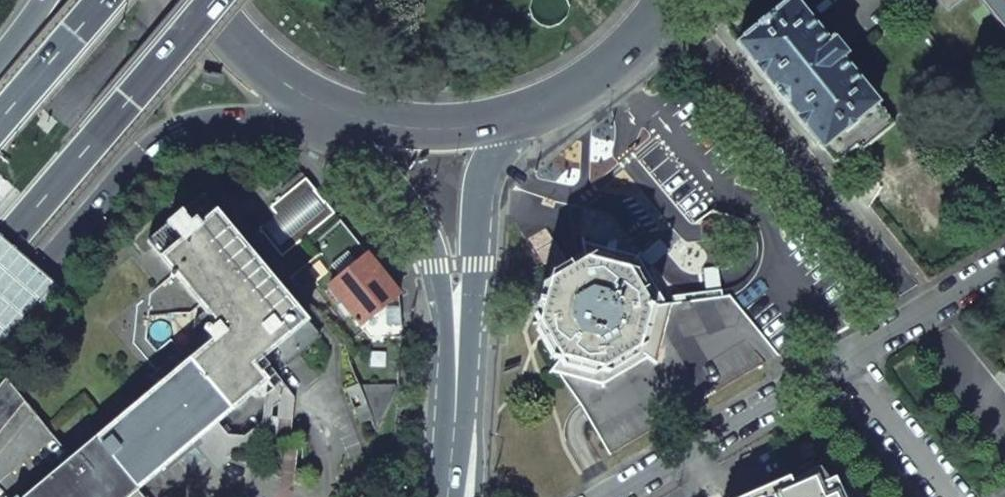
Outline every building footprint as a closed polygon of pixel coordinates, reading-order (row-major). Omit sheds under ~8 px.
[(821,150),(842,132),(855,147),(859,152),(894,125),(841,59),(845,55),(831,38),(826,41),(793,0),(791,0),(735,45),(821,150)] [(1004,19),(1004,0),(990,0),(1004,19)] [(855,147),(842,132),(821,150),(833,165),(855,147)] [(305,179),(269,208),(275,215),(259,228),(281,257),(334,213),(305,179)] [(137,489),(318,337),(201,196),(146,242),(204,311),(194,320),(192,345),(187,345),(180,352),(189,362),(182,367),(174,357),(167,364),(149,378),(158,388),(28,496),(143,496),(137,489)] [(337,218),(308,242),(317,253),(346,228),(337,218)] [(346,228),(317,253),(319,255),(322,252),(341,276),(367,255),(346,228)] [(602,387),(647,358),(655,364),(670,304),(665,305),(661,298),(654,285),(661,278),(651,267),(645,272),(636,257),(582,242),(584,260),(569,269),(561,255),(541,266),(550,281),(548,282),(537,323),(559,360),(549,372),(558,374),(602,387)] [(667,252),(651,267),(661,278),(677,264),(667,252)] [(341,276),(328,286),(346,308),(341,311),(345,316),(350,313),(360,325),(399,294),(367,255),(341,276)] [(670,304),(655,364),(647,358),(602,387),(558,374),(580,405),(609,455),(778,355),(729,296),(721,297),(720,290),(661,298),(665,305),(670,304)] [(359,387),(377,432),(396,387),(359,387)] [(352,409),(358,424),(370,419),(364,404),(352,409)] [(833,479),(827,481),(818,468),(808,474),(807,473),(790,482),(788,478),(744,496),(841,496),(833,479)]
